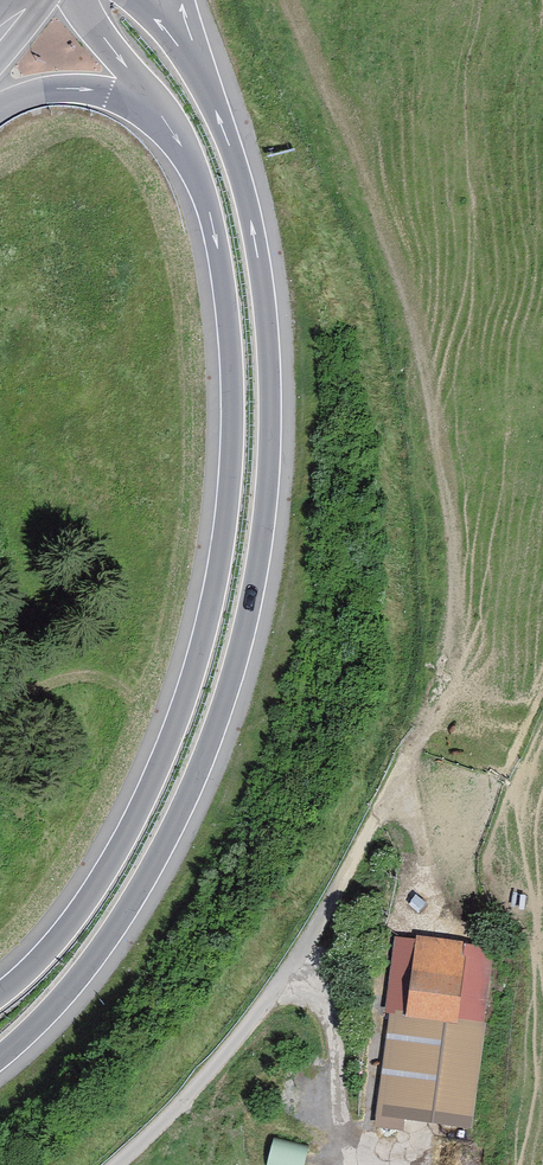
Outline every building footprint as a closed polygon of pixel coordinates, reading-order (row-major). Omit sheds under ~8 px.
[(469,1110),(491,952),(399,938),(390,1010),(410,1013),(398,1100),(469,1110)] [(309,1143),(276,1136),(270,1162),(282,1164),(304,1164),(309,1143)]
